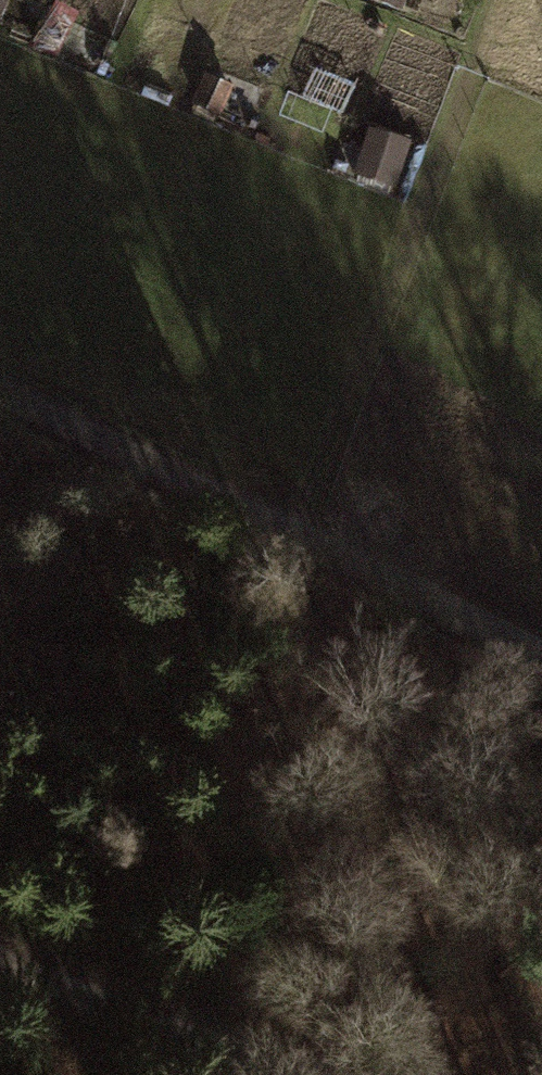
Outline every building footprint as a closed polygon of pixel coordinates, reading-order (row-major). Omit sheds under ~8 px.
[(1,21),(10,0),(0,0),(0,21),(1,21)] [(406,13),(411,0),(375,0),(406,13)] [(251,93),(207,75),(195,103),(239,122),(251,93)] [(350,100),(308,82),(296,109),(338,127),(350,100)] [(413,144),(375,128),(355,174),(393,191),(413,144)]
